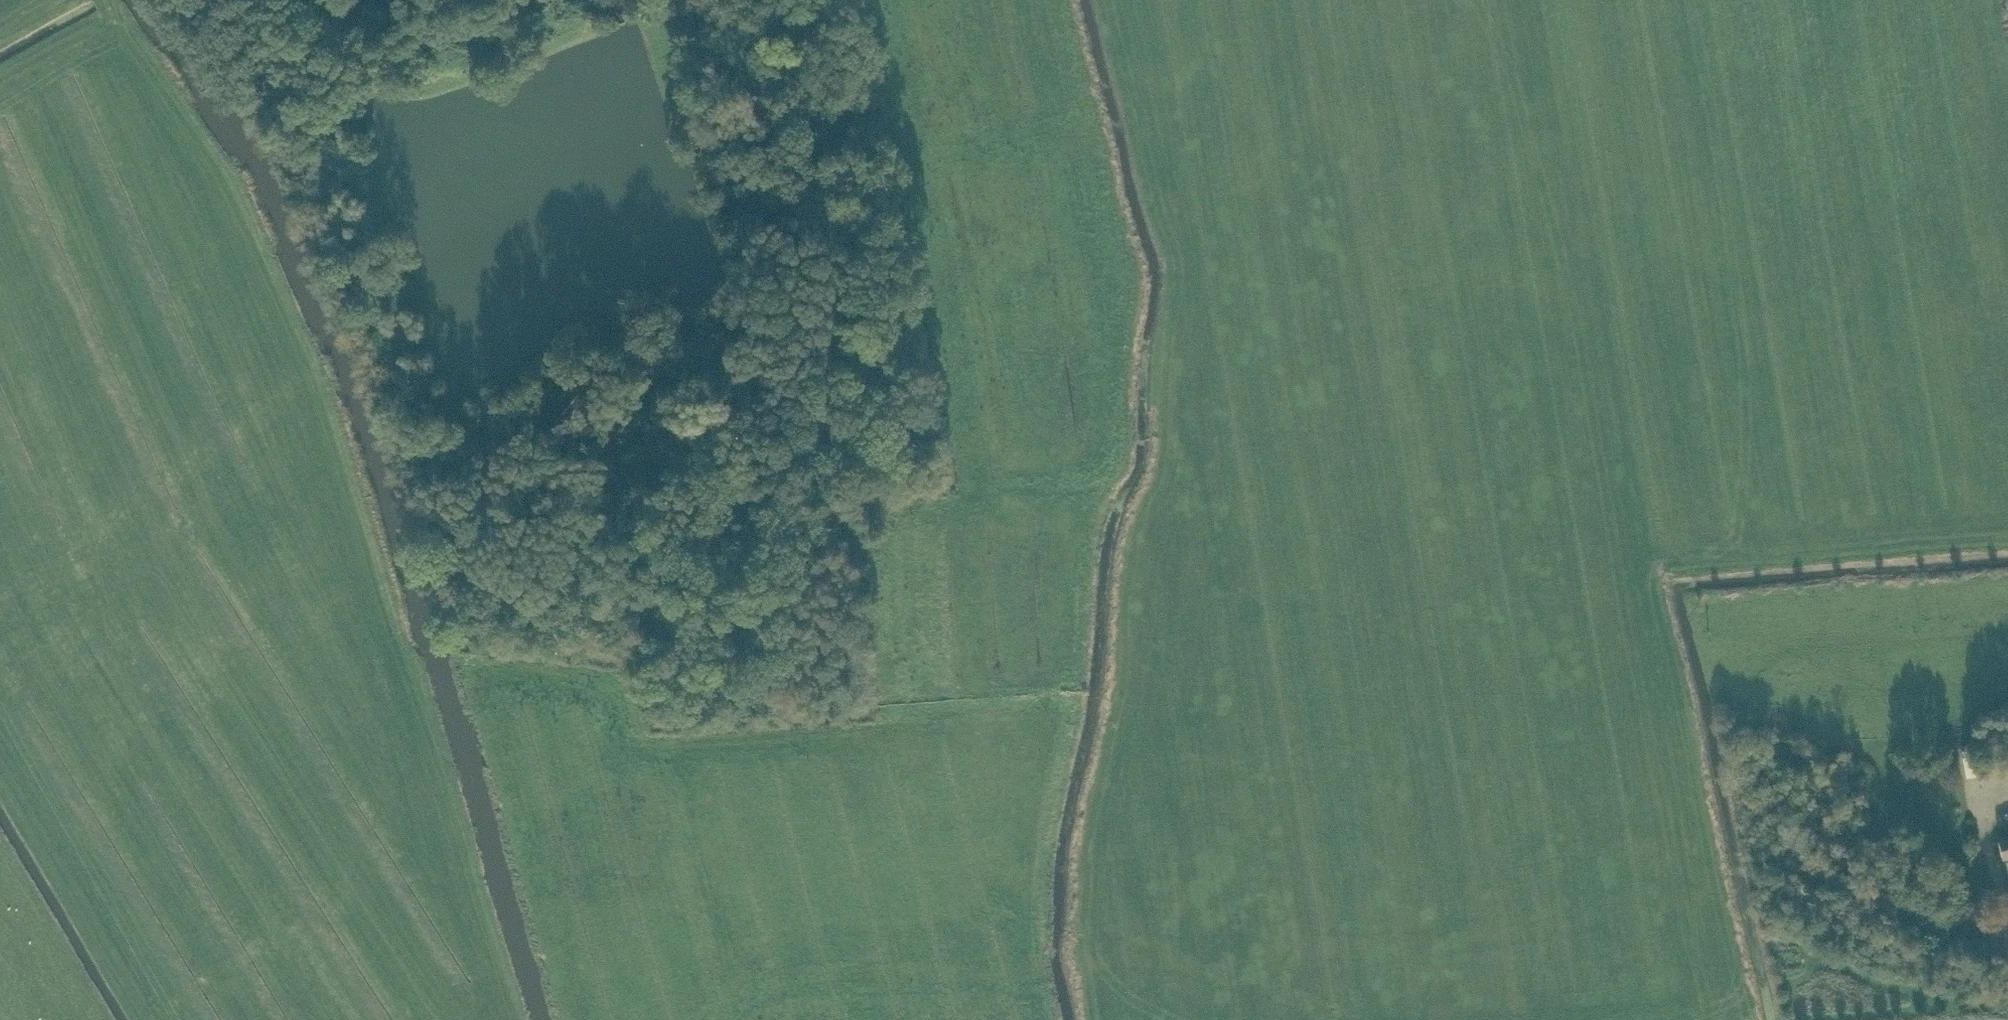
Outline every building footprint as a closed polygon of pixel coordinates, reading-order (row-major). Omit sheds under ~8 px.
[(1997,838),(2002,861),(2007,860),(2007,836),(1997,838)]
